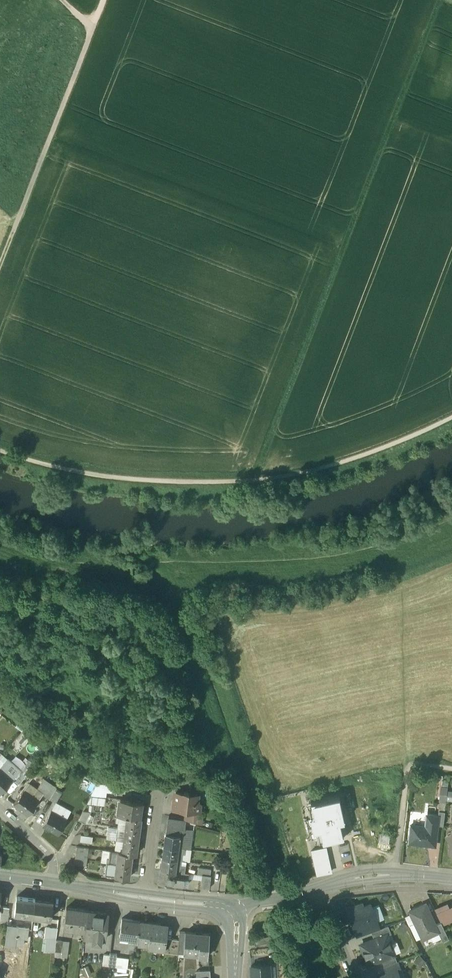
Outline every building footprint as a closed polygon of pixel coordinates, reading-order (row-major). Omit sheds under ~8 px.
[(25,765),(13,779),(19,784),(30,770),(25,765)] [(1,792),(12,780),(0,770),(0,791),(1,792)] [(49,798),(56,787),(44,779),(37,789),(43,794),(49,798)] [(29,783),(23,791),(38,801),(43,794),(37,789),(29,783)] [(112,785),(98,783),(95,790),(106,791),(107,792),(111,792),(112,785)] [(62,792),(56,787),(49,798),(56,802),(62,792)] [(447,788),(441,787),(439,801),(446,801),(447,788)] [(38,801),(23,791),(14,804),(28,814),(38,801)] [(188,791),(185,791),(183,793),(175,792),(174,808),(187,809),(199,811),(199,810),(199,804),(196,801),(196,794),(189,794),(188,791)] [(339,797),(311,803),(313,814),(308,815),(312,833),(320,831),(322,843),(343,838),(339,821),(344,820),(339,797)] [(143,802),(121,799),(119,815),(127,816),(141,818),(143,802)] [(199,811),(187,809),(185,819),(201,824),(202,811),(199,810),(199,811)] [(90,811),(83,810),(78,819),(84,823),(91,811),(90,811)] [(51,811),(43,825),(59,834),(67,820),(51,811)] [(438,816),(427,814),(425,826),(411,824),(409,842),(426,844),(426,843),(435,844),(437,825),(438,816)] [(141,818),(127,816),(126,828),(139,830),(141,818)] [(186,821),(168,818),(167,826),(185,828),(186,821)] [(118,827),(108,826),(106,838),(116,839),(118,827)] [(185,828),(167,826),(166,833),(179,835),(178,847),(187,848),(190,829),(185,828)] [(126,828),(118,827),(116,839),(124,840),(126,828)] [(139,830),(126,828),(124,840),(138,842),(139,830)] [(390,845),(391,833),(380,832),(380,844),(390,845)] [(179,835),(166,833),(164,845),(178,847),(179,835)] [(92,836),(81,834),(80,841),(92,843),(92,836)] [(138,842),(124,840),(122,852),(132,853),(136,854),(138,842)] [(178,847),(164,845),(163,857),(176,859),(178,847)] [(88,848),(77,846),(75,858),(87,860),(88,848)] [(325,847),(311,850),(317,875),(331,872),(325,847)] [(122,852),(111,851),(109,862),(117,863),(130,865),(132,853),(122,852)] [(176,859),(163,857),(161,869),(175,871),(176,859)] [(130,865),(117,863),(109,862),(107,862),(106,874),(129,877),(130,865)] [(197,878),(203,878),(202,886),(211,887),(212,867),(198,866),(197,878)] [(175,871),(161,869),(159,881),(173,883),(174,876),(175,871)] [(188,873),(175,871),(174,876),(185,877),(184,885),(187,885),(188,873)] [(185,877),(174,876),(173,883),(184,885),(185,877)] [(35,899),(16,896),(14,913),(33,915),(35,899)] [(53,901),(35,899),(33,915),(51,918),(53,901)] [(371,904),(363,907),(361,903),(346,908),(357,937),(371,932),(380,929),(371,904)] [(436,925),(425,903),(409,911),(423,939),(438,932),(439,932),(436,925)] [(1,905),(0,916),(0,921),(8,922),(10,906),(1,905)] [(87,909),(66,907),(64,928),(84,931),(87,909)] [(109,913),(87,909),(84,931),(84,935),(106,938),(109,913)] [(140,921),(121,919),(119,937),(128,938),(128,942),(137,943),(138,940),(140,921)] [(161,924),(140,921),(138,940),(148,941),(148,947),(164,949),(165,949),(166,937),(168,926),(161,925),(161,924)] [(441,922),(436,925),(439,932),(438,932),(443,941),(448,938),(441,922)] [(380,929),(371,932),(374,939),(387,934),(387,935),(391,933),(388,925),(380,929)] [(29,928),(8,926),(6,945),(27,947),(29,928)] [(196,933),(186,932),(184,949),(185,949),(185,952),(199,953),(199,956),(207,957),(209,934),(203,933),(203,934),(196,934),(196,933)] [(270,934),(254,938),(255,944),(271,940),(270,934)] [(374,939),(360,944),(368,964),(381,959),(394,954),(387,935),(387,934),(374,939)] [(179,939),(166,937),(165,949),(164,949),(164,952),(178,953),(179,939)] [(64,940),(56,939),(55,951),(62,952),(64,940)] [(117,954),(110,953),(110,955),(108,966),(115,967),(117,954)] [(394,954),(381,959),(384,966),(397,961),(394,954)] [(397,961),(384,966),(387,974),(397,970),(400,969),(397,961)] [(251,965),(252,977),(270,977),(269,964),(251,965)] [(198,970),(197,977),(211,977),(210,969),(198,970)]
